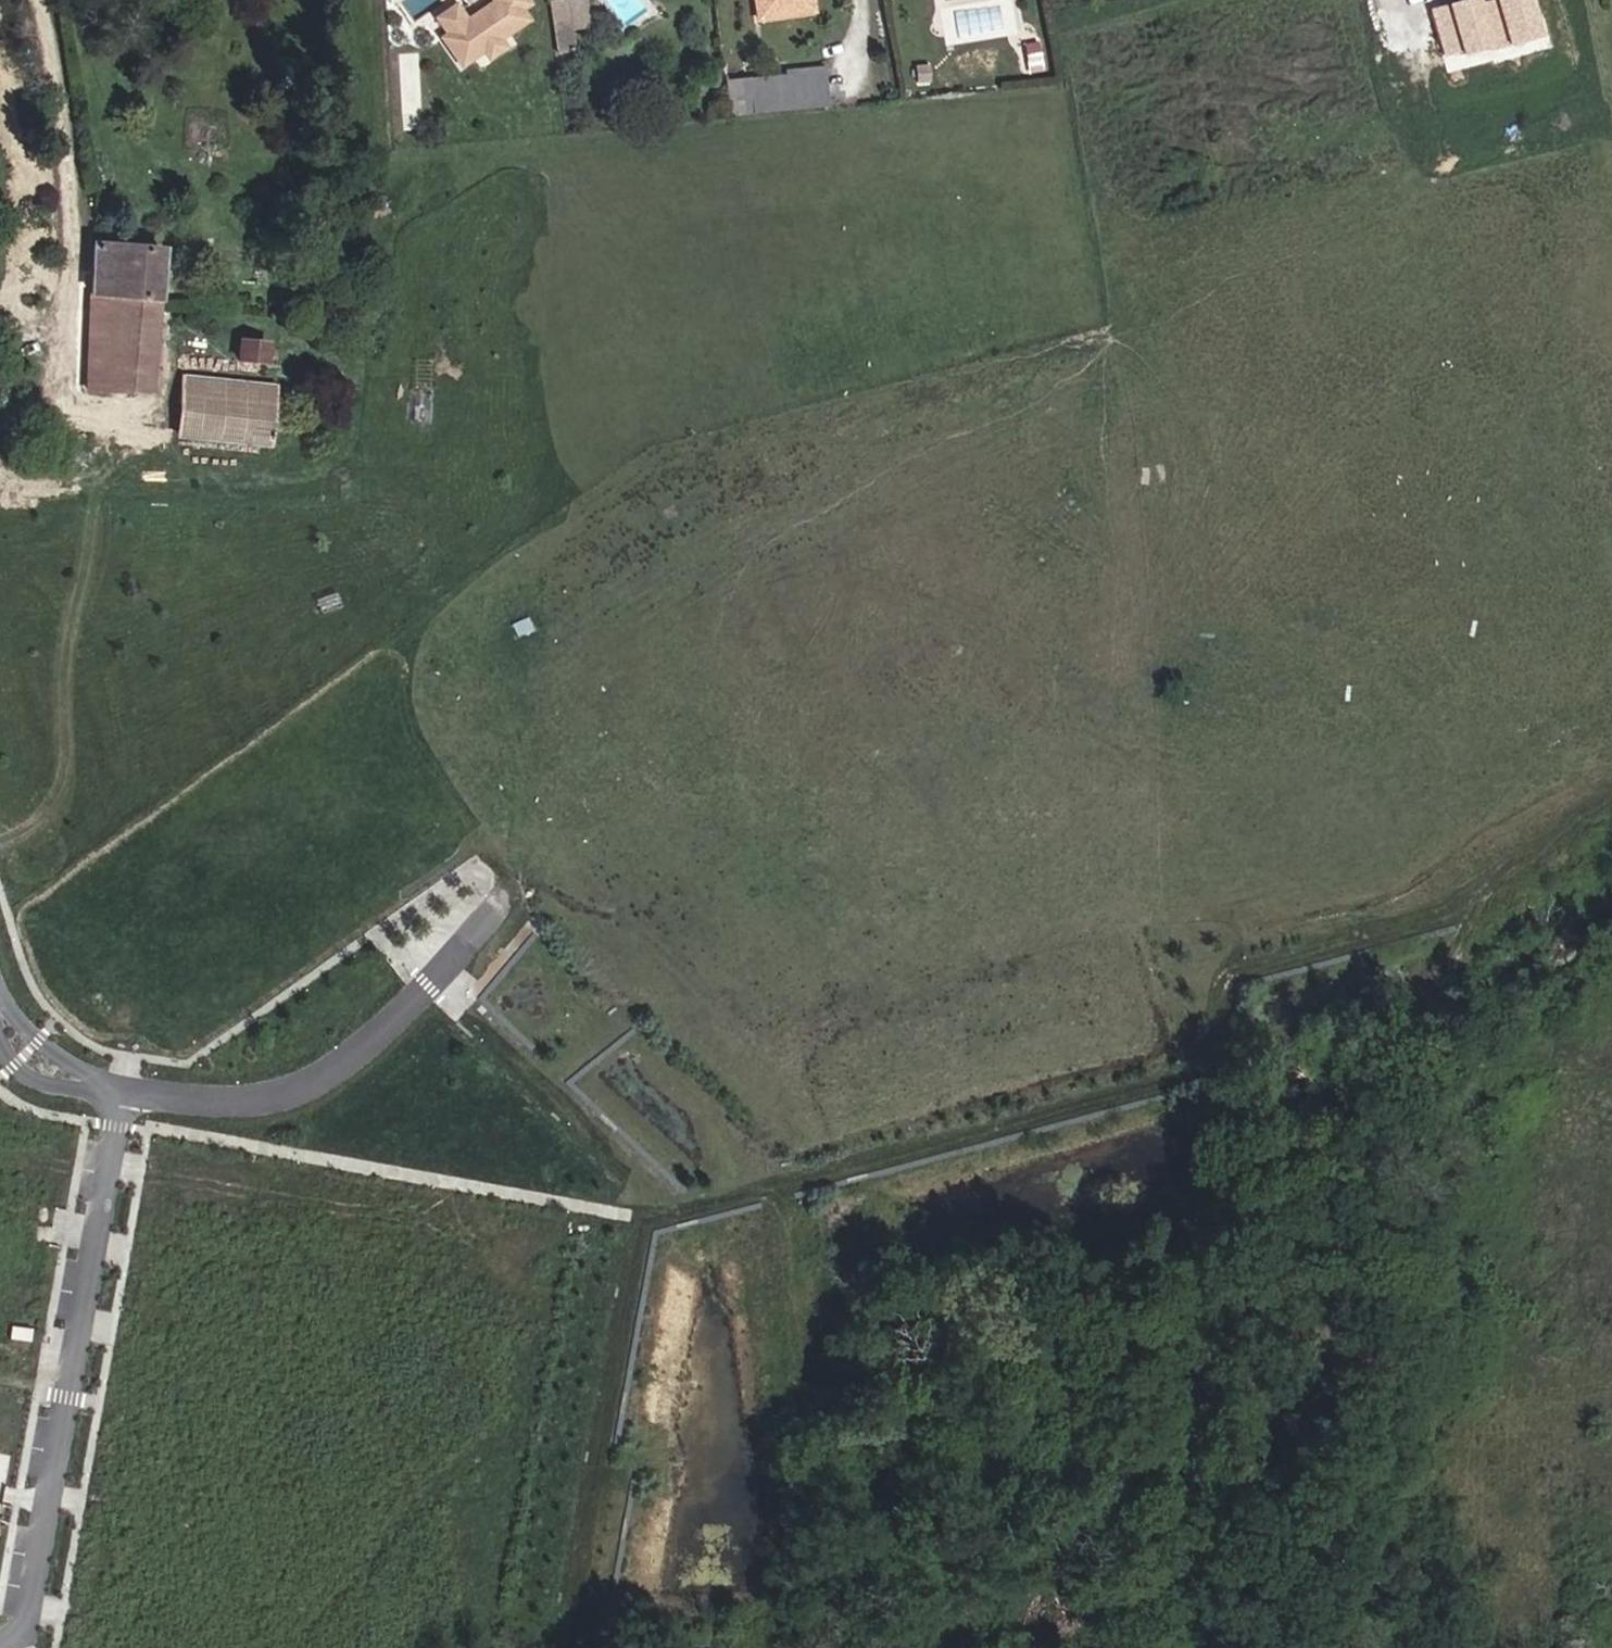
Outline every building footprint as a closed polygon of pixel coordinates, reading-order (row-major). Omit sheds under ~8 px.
[(498,4),(471,22),(459,5),(438,20),(449,36),(443,40),(465,72),(476,64),(480,70),(490,63),(492,67),(517,50),(510,40),(537,22),(529,11),(536,6),(532,0),(495,0),(498,4)] [(567,0),(559,0),(551,1),(556,33),(572,31),(567,0)] [(586,0),(567,0),(572,31),(590,28),(586,0)] [(758,19),(806,12),(804,0),(755,0),(758,19)] [(811,0),(804,0),(806,12),(812,11),(811,0)] [(1478,12),(1511,4),(1510,0),(1476,0),(1478,12)] [(575,52),(572,31),(556,33),(559,54),(575,52)] [(827,107),(823,72),(786,76),(790,111),(827,107)] [(790,111),(786,76),(726,81),(729,116),(790,111)] [(150,394),(163,252),(91,245),(86,391),(150,394)] [(233,339),(231,360),(261,364),(263,343),(233,339)] [(268,448),(275,388),(182,378),(176,438),(268,448)]
